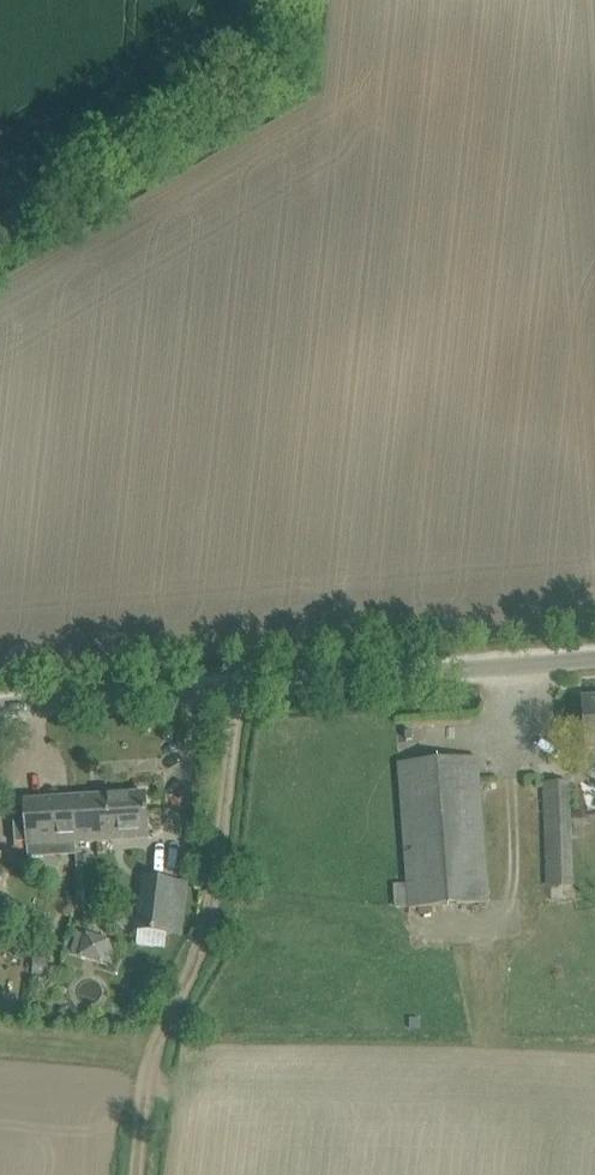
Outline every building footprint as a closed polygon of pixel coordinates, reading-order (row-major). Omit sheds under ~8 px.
[(582,698),(586,750),(594,749),(594,697),(582,698)] [(488,901),(479,781),(478,757),(399,763),(408,882),(393,884),(395,908),(409,906),(488,901)] [(569,780),(542,782),(545,887),(573,885),(569,780)] [(148,829),(147,817),(146,793),(72,798),(75,841),(112,839),(148,837),(148,829)] [(72,798),(24,801),(25,805),(13,806),(15,843),(27,842),(28,858),(75,855),(75,841),(72,798)] [(169,934),(176,881),(143,875),(135,930),(169,934)] [(104,964),(111,940),(86,932),(79,957),(104,964)] [(33,967),(47,968),(48,955),(33,954),(33,967)]
